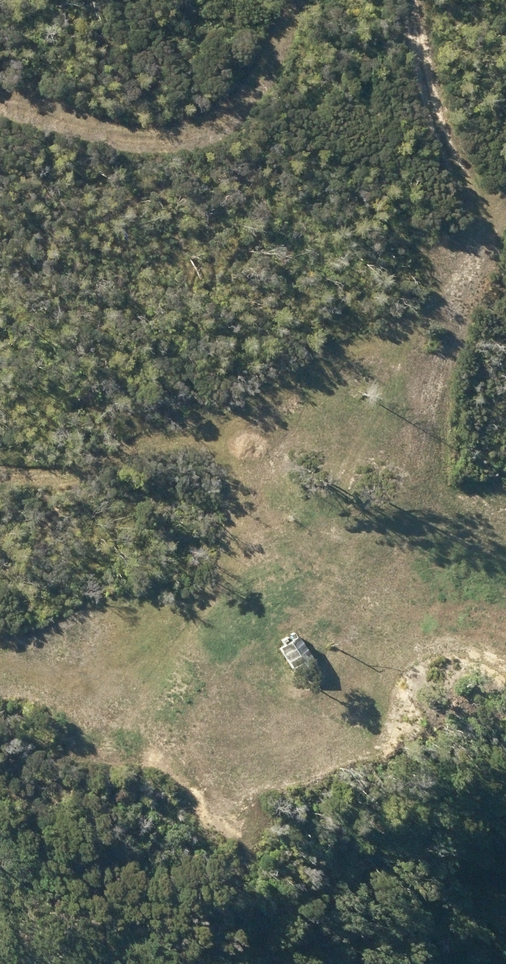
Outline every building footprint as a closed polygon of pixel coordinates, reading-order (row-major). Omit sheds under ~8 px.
[(313,657),(296,629),(285,636),(303,663),(313,657)]
